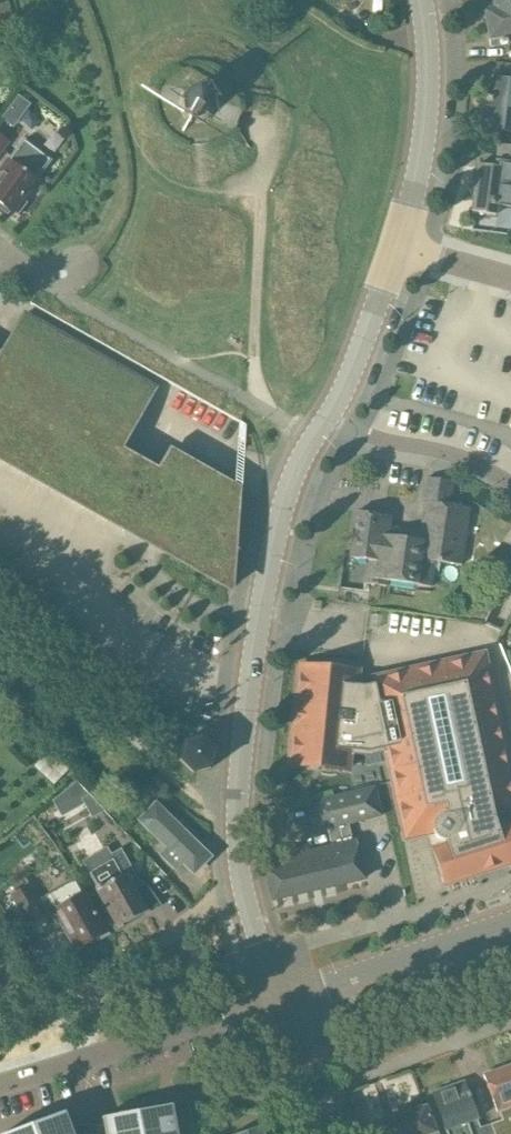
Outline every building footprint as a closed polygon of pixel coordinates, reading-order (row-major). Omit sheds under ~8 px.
[(495,10),(485,11),(491,46),(501,44),(501,45),(508,44),(508,43),(510,43),(510,0),(493,0),(495,10)] [(7,1),(0,4),(0,50),(21,44),(7,1)] [(498,80),(496,98),(488,98),(484,129),(510,132),(510,82),(498,80)] [(200,86),(197,86),(194,86),(191,86),(188,88),(186,90),(185,91),(184,92),(181,96),(179,104),(180,111),(182,115),(184,118),(187,120),(188,121),(190,122),(192,123),(195,124),(203,124),(206,123),(209,122),(211,121),(213,119),(215,116),(216,113),(218,109),(218,107),(218,104),(218,102),(218,100),(217,98),(213,91),(212,90),(206,87),(203,86),(200,86)] [(13,127),(30,103),(16,94),(0,117),(0,118),(13,127)] [(0,136),(0,154),(9,142),(0,136)] [(0,179),(0,203),(1,204),(0,205),(0,208),(8,214),(10,211),(13,213),(15,211),(18,213),(26,202),(23,200),(37,181),(52,160),(24,140),(9,160),(8,160),(0,172),(0,173),(3,175),(0,179)] [(500,144),(496,166),(479,164),(472,212),(491,215),(492,205),(510,208),(510,146),(500,144)] [(24,315),(2,353),(0,352),(0,455),(129,528),(233,587),(235,556),(234,556),(235,548),(241,551),(241,550),(235,547),(237,520),(239,521),(239,520),(237,517),(240,477),(238,477),(238,487),(187,458),(184,456),(180,456),(176,455),(173,456),(169,457),(166,459),(163,462),(161,465),(158,470),(121,449),(126,441),(155,390),(24,315)] [(454,482),(428,478),(423,504),(425,504),(420,532),(385,527),(386,516),(356,512),(349,558),(366,561),(363,584),(385,587),(386,582),(430,588),(434,563),(461,566),(469,509),(450,506),(454,482)] [(483,655),(372,679),(373,684),(364,686),(356,685),(357,672),(299,666),(289,764),(348,770),(352,770),(353,755),(369,756),(387,752),(406,837),(433,832),(434,834),(435,836),(437,837),(439,839),(441,840),(443,841),(445,841),(447,847),(434,851),(444,884),(510,863),(510,817),(510,815),(510,784),(483,655)] [(203,738),(202,738),(201,739),(186,743),(185,742),(184,743),(185,744),(181,760),(180,760),(180,762),(181,761),(193,773),(193,774),(194,774),(194,773),(202,771),(210,769),(211,769),(212,768),(211,768),(215,752),(216,752),(215,750),(214,750),(212,748),(212,747),(210,746),(203,739),(203,738)] [(383,816),(376,787),(308,803),(316,833),(328,830),(332,846),(305,852),(304,846),(264,855),(274,899),(366,878),(360,855),(357,840),(352,841),(348,825),(383,816)] [(104,811),(90,795),(82,800),(92,818),(104,811)] [(199,846),(155,805),(140,820),(169,848),(162,856),(176,870),(183,862),(194,873),(209,857),(199,846)] [(121,849),(111,855),(107,848),(83,862),(120,926),(122,924),(126,926),(135,921),(135,917),(145,911),(147,914),(161,906),(146,884),(135,891),(133,887),(140,883),(121,849)] [(82,893),(75,880),(43,899),(57,924),(62,921),(78,949),(106,933),(82,893)] [(43,910),(28,884),(11,894),(25,920),(43,910)] [(486,1076),(500,1114),(503,1121),(492,1125),(492,1126),(494,1133),(510,1133),(510,1067),(486,1076)] [(426,1109),(436,1133),(494,1133),(492,1126),(492,1125),(481,1129),(478,1121),(464,1084),(433,1095),(437,1105),(426,1109)] [(191,1106),(174,1113),(154,1121),(126,1126),(104,1126),(70,1125),(69,1124),(66,1114),(65,1112),(61,1114),(48,1119),(47,1119),(16,1131),(15,1131),(8,1133),(196,1133),(191,1106)] [(426,1109),(381,1125),(385,1133),(436,1133),(426,1109)]
